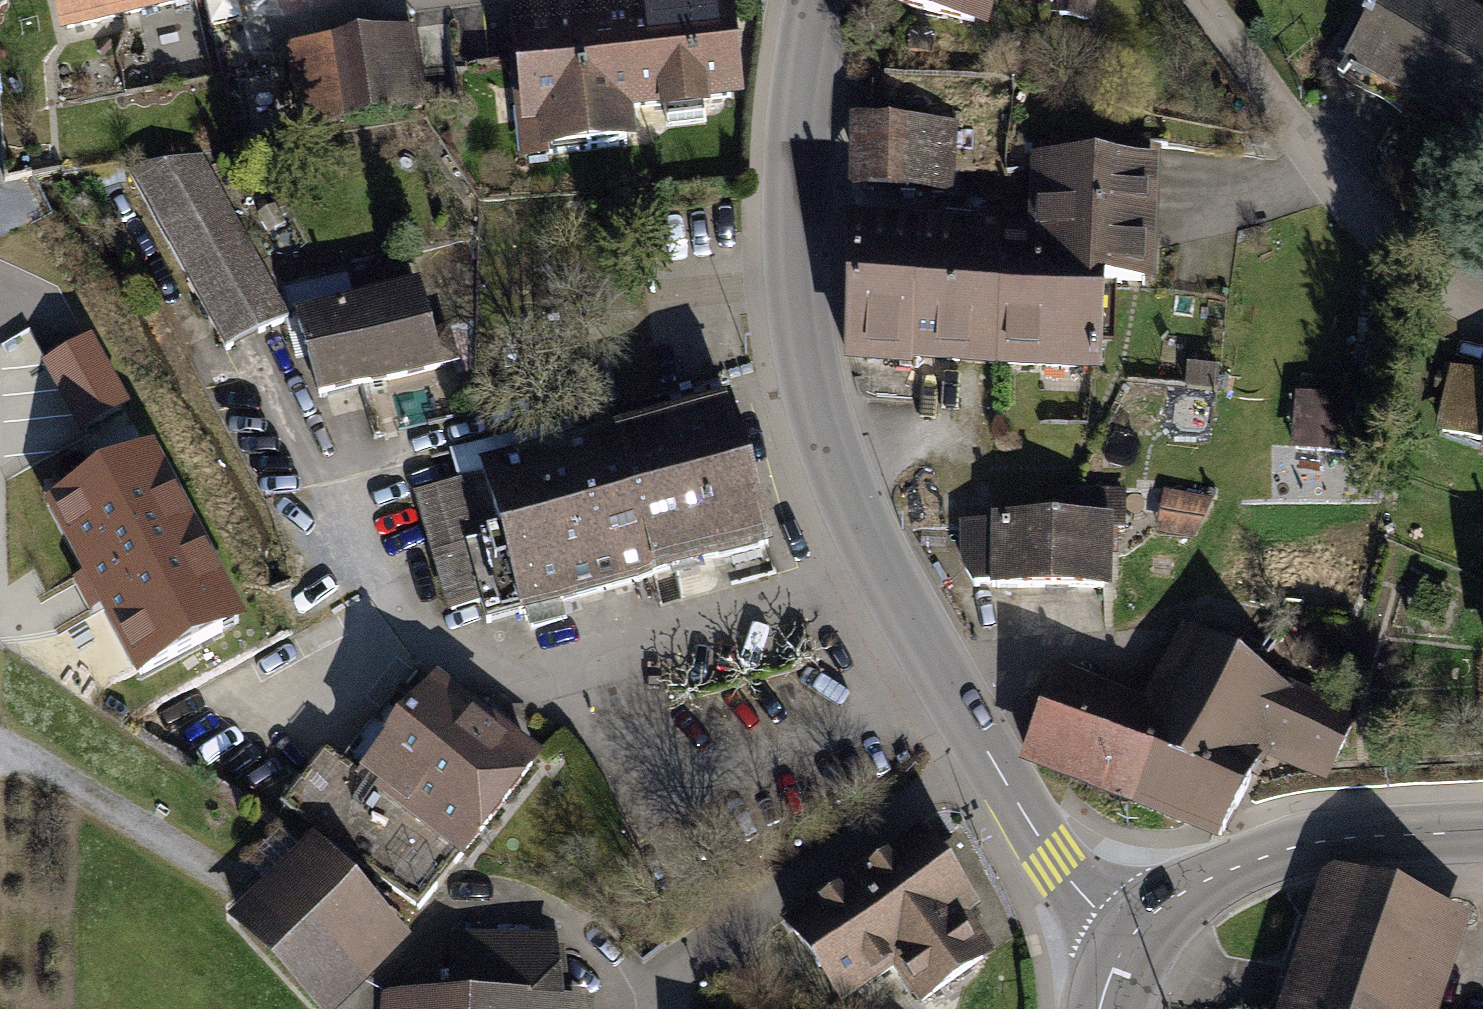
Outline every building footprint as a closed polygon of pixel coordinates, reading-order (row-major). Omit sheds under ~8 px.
[(60,43),(240,0),(50,0),(60,43)] [(738,5),(663,12),(630,15),(628,0),(588,0),(514,7),(529,162),(641,151),(638,124),(660,122),(661,132),(716,126),(715,115),(748,112),(738,5)] [(886,5),(991,28),(997,0),(887,0),(886,5)] [(1056,6),(1054,17),(1094,26),(1100,0),(1030,0),(1056,6)] [(1349,66),(1472,135),(1482,116),(1482,20),(1448,0),(1387,0),(1349,66)] [(415,34),(287,56),(302,137),(429,114),(415,34)] [(851,121),(848,199),(958,203),(961,125),(851,121)] [(854,225),(849,377),(917,380),(918,371),(1103,378),(1106,300),(1106,292),(1155,294),(1160,165),(1153,164),(1154,139),(1095,137),(1094,163),(1033,161),(1031,231),(992,230),(854,225)] [(208,157),(130,171),(228,353),(292,318),(208,157)] [(444,380),(421,289),(296,321),(319,411),(444,380)] [(91,347),(41,374),(78,443),(129,416),(91,347)] [(1452,368),(1435,429),(1481,442),(1478,454),(1482,455),(1482,377),(1452,368)] [(1354,407),(1299,399),(1291,453),(1346,461),(1354,407)] [(776,560),(734,404),(482,472),(484,482),(500,539),(462,549),(478,608),(485,632),(518,623),(520,629),(776,560)] [(153,459),(46,516),(90,599),(141,693),(248,636),(153,459)] [(500,539),(484,482),(416,499),(447,616),(478,608),(462,549),(500,539)] [(993,528),(962,528),(965,574),(977,594),(994,594),(994,602),(1118,601),(1117,536),(1127,536),(1127,490),(1069,490),(1054,522),(993,522),(993,528)] [(1215,502),(1166,492),(1156,537),(1195,544),(1215,502)] [(1362,721),(1322,702),(1324,695),(1279,674),(1276,678),(1189,633),(1151,703),(1065,668),(1025,769),(1077,790),(1219,847),(1260,765),(1266,754),(1330,784),(1362,721)] [(493,715),(438,671),(356,771),(459,856),(539,752),(493,715)] [(418,906),(459,856),(356,771),(325,747),(282,800),(418,906)] [(983,907),(921,820),(780,920),(844,1008),(894,973),(919,1008),(998,953),(971,916),(983,907)] [(306,835),(226,918),(320,1008),(334,1008),(408,933),(306,835)] [(1340,867),(1292,1008),(1453,1008),(1480,910),(1340,867)] [(592,998),(571,998),(570,990),(564,946),(559,945),(556,934),(450,931),(450,988),(380,991),(379,1008),(591,1008),(592,998)]
